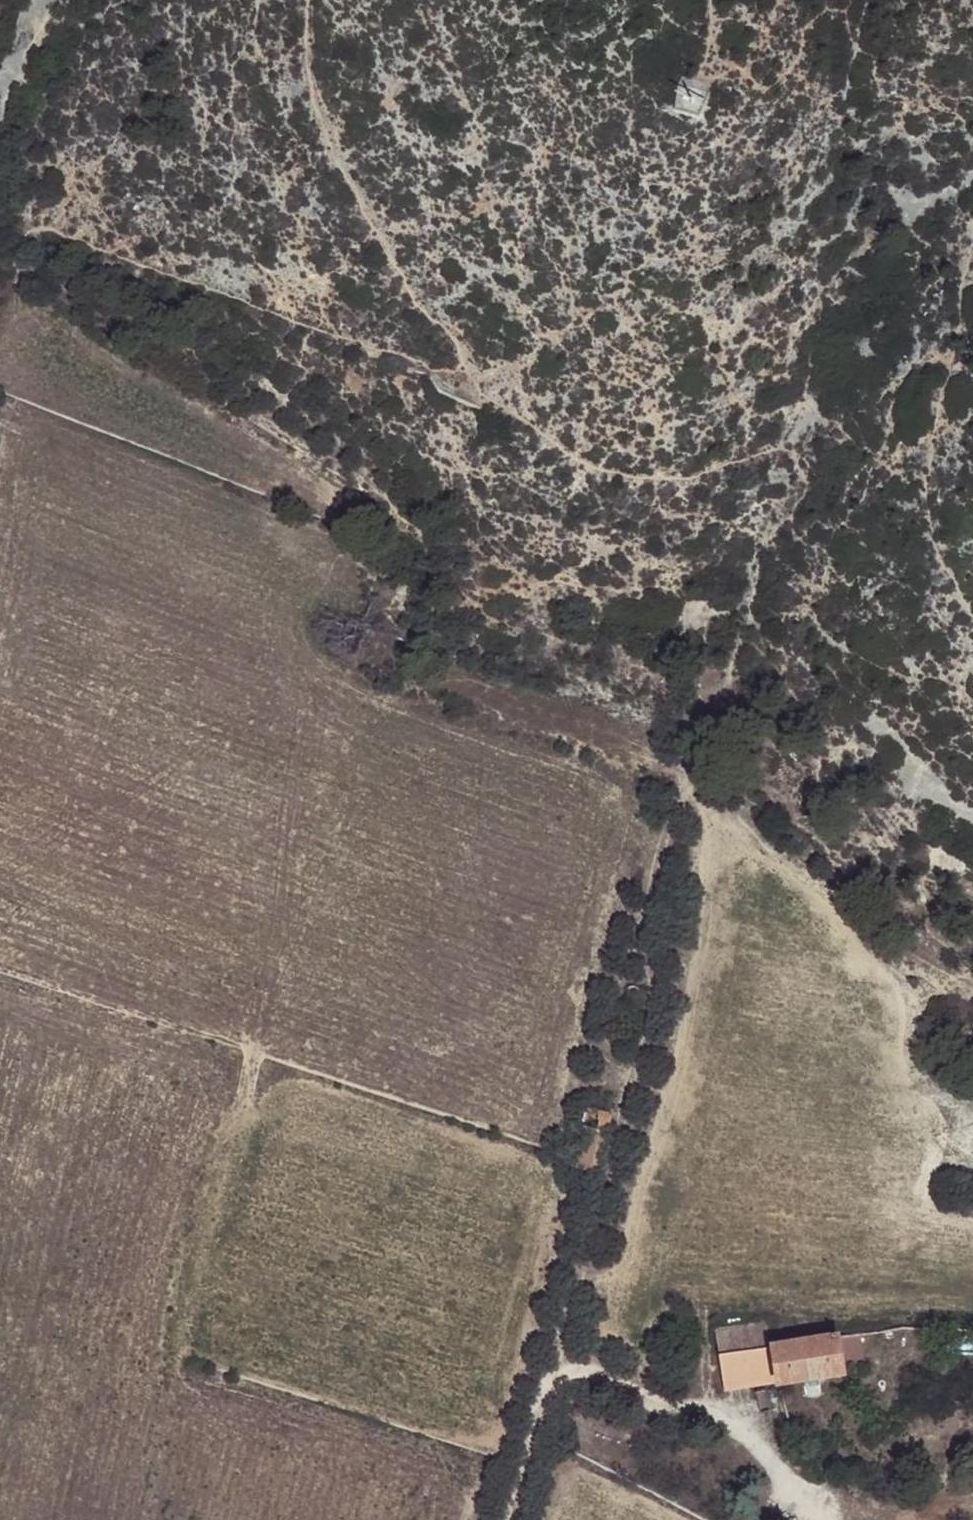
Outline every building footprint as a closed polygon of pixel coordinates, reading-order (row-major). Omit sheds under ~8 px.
[(718,1349),(771,1341),(768,1323),(716,1331),(718,1349)] [(787,1331),(789,1340),(802,1338),(800,1329),(787,1331)] [(857,1330),(838,1332),(842,1362),(862,1360),(857,1330)] [(789,1340),(774,1342),(778,1376),(779,1379),(842,1370),(838,1332),(802,1338),(789,1340)] [(778,1376),(774,1342),(771,1341),(718,1349),(724,1383),(778,1376)] [(710,1387),(724,1383),(718,1349),(713,1350),(710,1387)]
